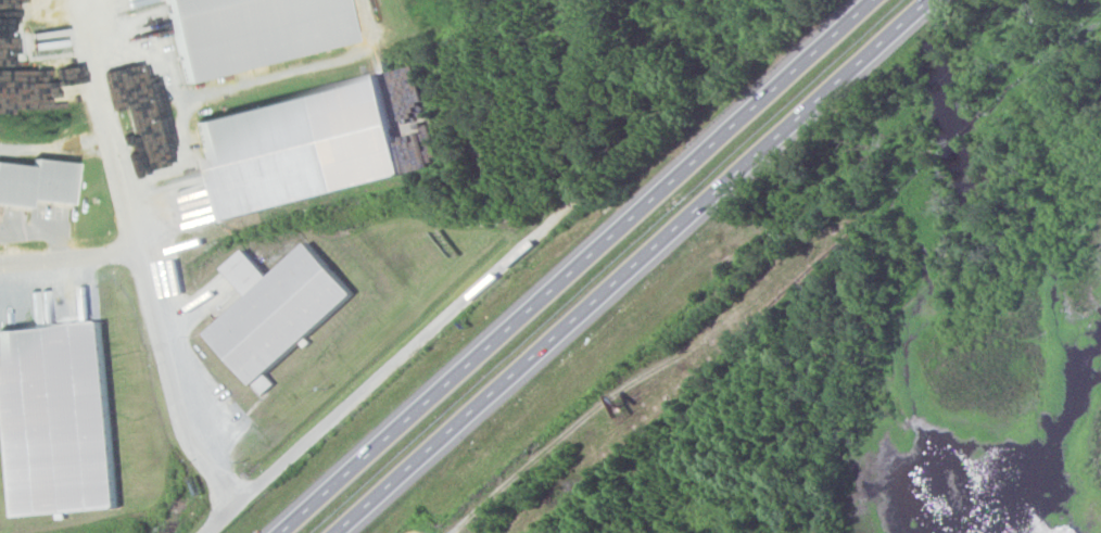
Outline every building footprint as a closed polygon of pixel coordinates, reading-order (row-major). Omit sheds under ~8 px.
[(345,43),(336,0),(158,0),(176,81),(345,43)] [(190,117),(212,219),(394,180),(371,78),(190,117)] [(24,208),(24,201),(72,205),(75,163),(26,158),(25,165),(0,163),(0,207),(24,208)] [(206,332),(262,395),(273,383),(264,375),(350,293),(302,241),(274,267),(263,256),(262,257),(255,251),(249,256),(241,249),(217,270),(242,296),(206,332)] [(116,507),(101,319),(0,329),(0,341),(16,516),(116,507)]
